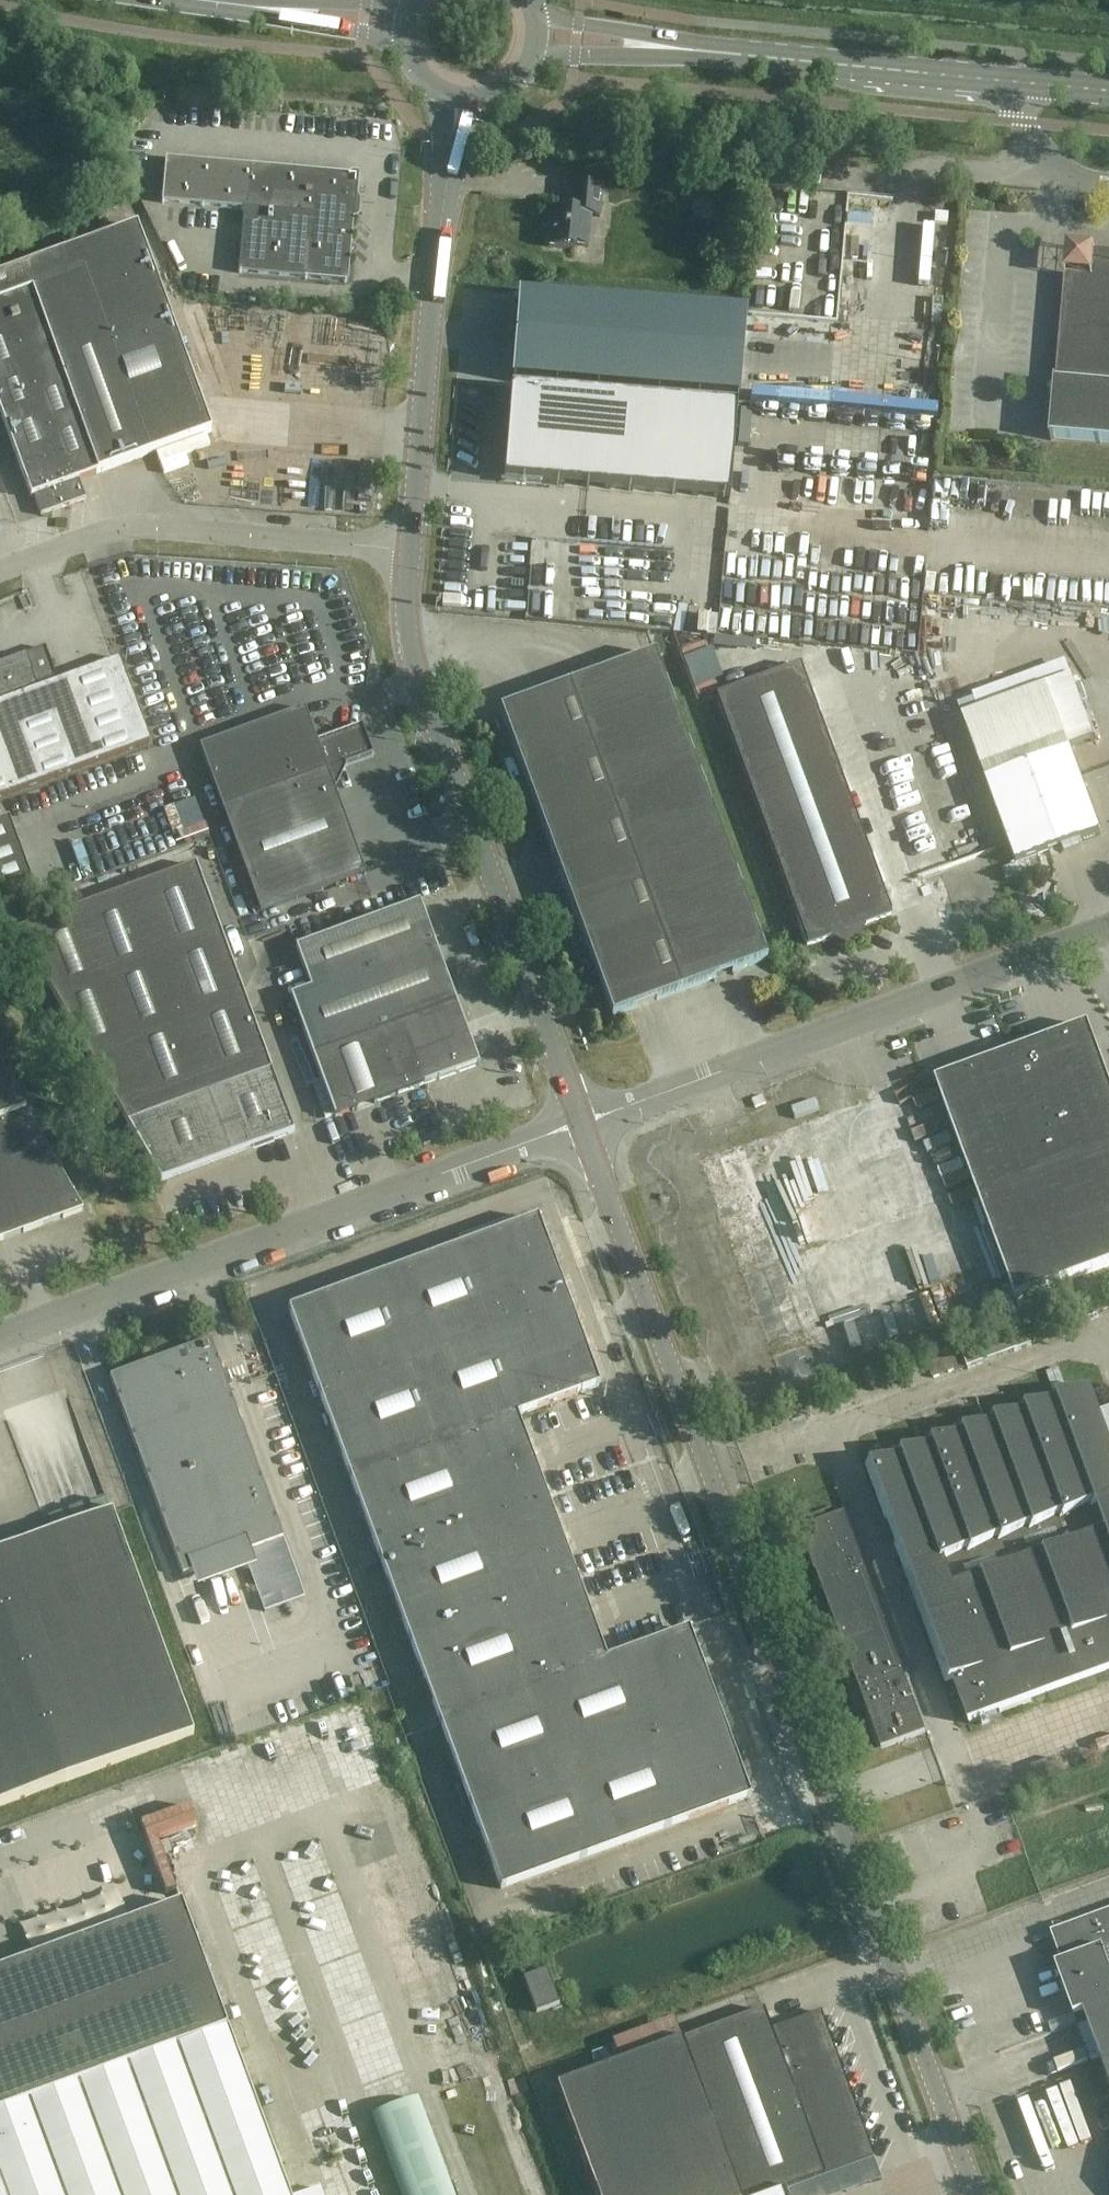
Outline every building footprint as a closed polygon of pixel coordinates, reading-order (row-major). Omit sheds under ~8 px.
[(166,159),(162,203),(244,210),(239,273),(348,283),(358,176),(166,159)] [(604,187),(571,184),(568,210),(547,208),(545,228),(550,228),(548,247),(576,249),(577,246),(590,247),(593,216),(602,217),(604,187)] [(32,498),(34,497),(41,516),(86,500),(79,481),(150,454),(211,432),(137,226),(0,276),(0,411),(32,498)] [(1060,259),(1088,265),(1093,237),(1066,232),(1060,259)] [(1055,382),(1055,389),(1049,394),(1054,400),(1050,440),(1052,441),(1052,439),(1108,444),(1108,286),(1098,296),(1091,299),(1084,300),(1077,300),(1070,385),(1057,384),(1057,382),(1055,382)] [(519,296),(512,382),(739,401),(745,315),(519,296)] [(737,407),(511,389),(504,481),(730,499),(737,407)] [(474,505),(459,513),(466,525),(481,517),(474,505)] [(837,575),(838,592),(859,591),(858,574),(837,575)] [(635,604),(619,602),(617,616),(634,618),(635,604)] [(35,683),(55,676),(45,649),(0,666),(0,799),(151,743),(120,659),(37,689),(35,683)] [(613,1017),(767,960),(655,654),(500,711),(613,1017)] [(800,666),(717,697),(798,919),(807,946),(837,934),(839,938),(846,941),(857,937),(860,930),(859,926),(891,915),(876,873),(800,666)] [(1003,870),(1007,882),(1043,869),(1038,857),(1101,834),(1070,750),(1095,741),(1071,677),(980,711),(976,700),(959,706),(1017,865),(1003,870)] [(231,831),(335,793),(327,772),(372,755),(362,726),(317,743),(304,710),(200,748),(231,831)] [(365,874),(335,793),(231,831),(260,912),(365,874)] [(0,822),(0,893),(32,882),(9,819),(0,822)] [(17,932),(161,1182),(295,1133),(197,866),(17,932)] [(290,997),(305,1037),(450,984),(420,902),(296,948),(311,989),(290,997)] [(480,1065),(450,984),(305,1037),(335,1119),(480,1065)] [(1017,1300),(1108,1266),(1108,1080),(1094,1038),(1051,1054),(1045,1040),(1036,1036),(983,1055),(979,1064),(984,1079),(942,1095),(940,1095),(1017,1300)] [(84,1212),(0,1069),(0,1242),(84,1212)] [(599,1387),(537,1220),(289,1311),(501,1890),(747,1799),(750,1799),(688,1631),(606,1662),(539,1479),(516,1417),(539,1409),(599,1387)] [(967,1370),(1019,1351),(1032,1346),(1026,1329),(961,1352),(967,1370)] [(183,1577),(195,1573),(199,1586),(249,1568),(264,1611),(305,1596),(211,1340),(110,1377),(183,1577)] [(970,1724),(1108,1673),(1108,1412),(1102,1415),(1093,1392),(877,1470),(970,1724)] [(0,1555),(0,1808),(195,1736),(113,1513),(0,1555)] [(800,1529),(881,1750),(926,1733),(845,1513),(800,1529)] [(181,1905),(0,1972),(0,1974),(87,1942),(131,2061),(31,2098),(0,2014),(0,2194),(288,2194),(181,1905)] [(1057,1941),(1105,2071),(1086,2078),(1096,2104),(1108,2100),(1108,1915),(1062,1932),(1061,1932),(1054,1934),(1057,1941)] [(523,1979),(536,2015),(559,2006),(546,1971),(523,1979)] [(557,2087),(596,2194),(785,2194),(783,2192),(824,2177),(874,2159),(820,2013),(771,2031),(763,2011),(557,2087)] [(419,2099),(373,2116),(402,2194),(454,2194),(419,2099)]
